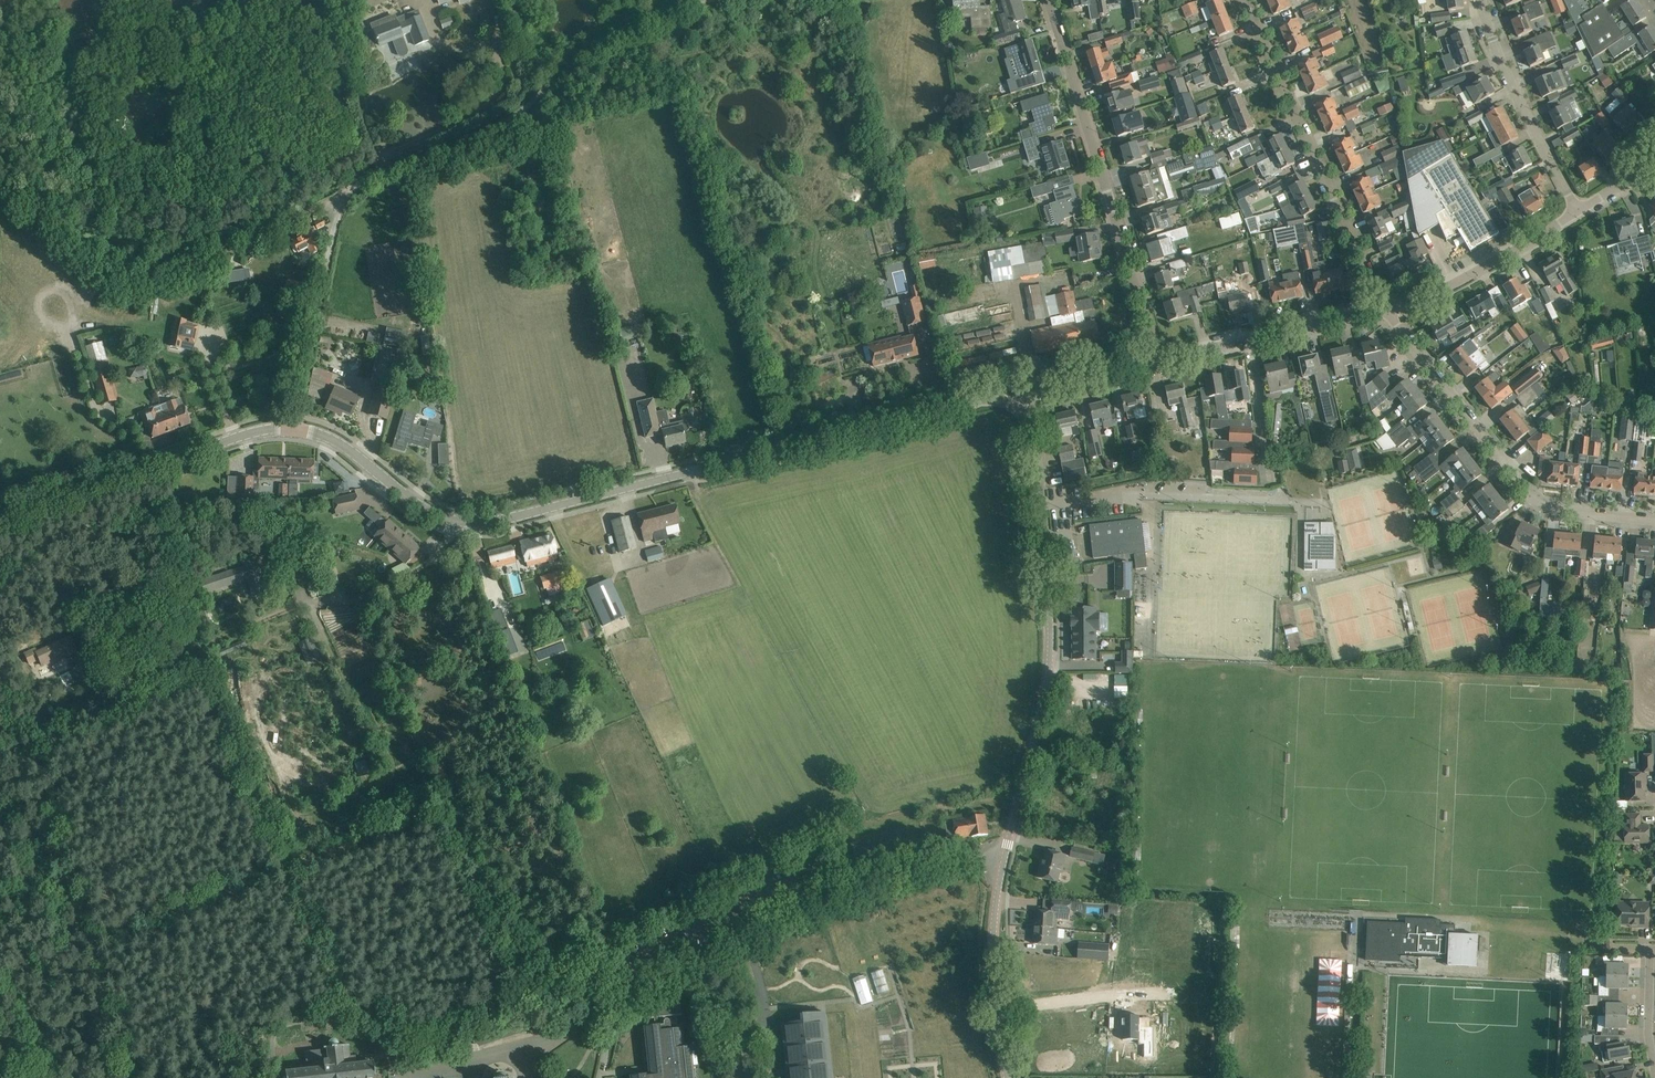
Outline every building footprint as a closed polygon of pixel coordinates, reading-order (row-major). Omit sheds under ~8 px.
[(954,5),(955,11),(956,11),(956,14),(956,18),(960,18),(963,18),(963,17),(971,16),(972,29),(973,29),(973,36),(986,35),(986,28),(992,28),(992,27),(991,18),(990,7),(980,8),(980,0),(954,0),(954,5)] [(999,15),(1005,33),(1017,30),(1015,22),(1024,20),(1024,18),(1026,18),(1023,8),(1021,9),(1018,0),(1002,0),(1003,4),(1006,13),(999,15)] [(1074,9),(1089,6),(1091,20),(1099,19),(1096,0),(1072,0),(1074,9)] [(1206,5),(1213,21),(1215,20),(1227,15),(1221,0),(1217,0),(1210,3),(1206,5)] [(1267,1),(1274,15),(1284,10),(1292,7),(1289,0),(1269,0),(1267,1)] [(1449,11),(1452,10),(1463,9),(1462,0),(1447,0),(1449,11)] [(1555,9),(1563,5),(1562,1),(1561,0),(1552,0),(1555,9)] [(1577,29),(1582,41),(1586,48),(1591,60),(1597,56),(1608,49),(1624,38),(1620,32),(1614,22),(1609,16),(1606,10),(1602,5),(1609,0),(1563,0),(1577,29)] [(1609,16),(1614,22),(1625,15),(1633,27),(1646,18),(1634,0),(1633,0),(1609,16)] [(1105,1),(1097,2),(1099,14),(1107,13),(1105,1)] [(1138,2),(1128,3),(1131,21),(1141,20),(1138,2)] [(1194,2),(1181,7),(1186,19),(1199,13),(1194,2)] [(1526,16),(1511,22),(1518,37),(1528,33),(1532,31),(1528,22),(1537,18),(1544,15),(1538,2),(1533,4),(1523,8),(1526,16)] [(350,5),(342,8),(345,17),(356,14),(353,4),(350,5)] [(1315,4),(1301,10),(1305,17),(1306,20),(1317,15),(1315,13),(1318,11),(1315,4)] [(394,14),(370,24),(376,40),(377,40),(379,45),(392,40),(394,44),(398,46),(402,44),(403,40),(402,35),(410,32),(415,45),(429,40),(425,29),(418,10),(396,18),(394,14)] [(1449,13),(1430,15),(1431,21),(1431,23),(1450,20),(1449,13)] [(1215,20),(1213,21),(1215,26),(1219,37),(1223,35),(1233,31),(1227,15),(1215,20)] [(445,28),(455,24),(453,17),(442,20),(445,28)] [(1289,22),(1279,27),(1285,41),(1300,35),(1298,30),(1302,29),(1297,18),(1289,22)] [(1571,22),(1563,26),(1568,36),(1576,32),(1571,22)] [(1191,29),(1190,29),(1191,33),(1194,32),(1194,33),(1209,27),(1207,23),(1191,29)] [(1436,29),(1435,29),(1437,37),(1453,32),(1450,24),(1445,25),(1436,29)] [(1608,49),(1614,59),(1636,44),(1638,47),(1644,58),(1651,53),(1654,51),(1654,32),(1651,26),(1639,35),(1636,30),(1631,33),(1626,36),(1624,38),(1608,49)] [(1338,27),(1317,36),(1322,47),(1343,38),(1338,27)] [(996,36),(993,37),(993,38),(996,46),(1002,44),(1011,42),(1020,39),(1018,30),(1017,30),(1005,33),(996,36)] [(1131,32),(1104,40),(1106,47),(1128,40),(1128,37),(1132,36),(1131,32)] [(1451,37),(1445,39),(1448,47),(1450,55),(1457,52),(1472,47),(1466,32),(1456,35),(1451,37)] [(1538,46),(1524,52),(1530,67),(1540,63),(1544,61),(1541,52),(1549,48),(1556,46),(1550,32),(1545,33),(1535,38),(1538,46)] [(1300,35),(1285,41),(1292,55),(1302,50),(1310,46),(1305,36),(1301,38),(1300,35)] [(1012,47),(1005,49),(1008,59),(1010,59),(1014,57),(1020,77),(1022,76),(1030,74),(1030,75),(1040,72),(1031,41),(1020,44),(1012,47)] [(1332,44),(1320,50),(1323,57),(1336,52),(1332,44)] [(1457,52),(1450,55),(1456,70),(1462,67),(1466,66),(1477,62),(1472,47),(1457,52)] [(1098,50),(1087,54),(1092,69),(1105,65),(1102,58),(1109,56),(1107,49),(1100,51),(1100,50),(1098,50)] [(1213,62),(1209,64),(1212,73),(1215,72),(1229,66),(1222,49),(1212,53),(1210,54),(1213,62)] [(1200,52),(1178,61),(1181,68),(1203,59),(1200,52)] [(1166,68),(1158,71),(1159,75),(1178,69),(1174,56),(1171,57),(1170,54),(1165,55),(1166,59),(1163,60),(1164,60),(1166,68)] [(1576,56),(1561,62),(1564,69),(1579,63),(1577,58),(1576,56)] [(1598,56),(1592,59),(1599,75),(1607,70),(1598,56)] [(1307,62),(1297,66),(1303,80),(1317,74),(1316,70),(1320,68),(1315,58),(1307,62)] [(1105,65),(1092,69),(1097,85),(1108,82),(1109,82),(1112,90),(1140,81),(1137,71),(1116,78),(1114,71),(1112,63),(1105,65)] [(1215,72),(1212,73),(1213,73),(1215,78),(1216,82),(1221,80),(1224,88),(1225,87),(1235,83),(1229,66),(1215,72)] [(1357,67),(1341,74),(1345,84),(1361,76),(1357,67)] [(1388,69),(1367,72),(1369,81),(1390,77),(1388,69)] [(1179,70),(1171,72),(1174,81),(1182,78),(1179,70)] [(1201,70),(1191,74),(1194,80),(1203,76),(1201,70)] [(1546,77),(1536,81),(1543,98),(1553,93),(1555,92),(1565,88),(1568,87),(1561,71),(1558,72),(1549,76),(1546,77)] [(1608,71),(1599,77),(1602,83),(1612,77),(1608,71)] [(1449,78),(1440,81),(1442,88),(1443,92),(1452,89),(1451,86),(1466,81),(1463,73),(1449,78)] [(1317,74),(1303,80),(1310,94),(1320,90),(1328,86),(1323,76),(1319,78),(1317,74)] [(1203,76),(1194,80),(1196,86),(1205,82),(1203,76)] [(1027,80),(1018,83),(1019,87),(1020,91),(1034,87),(1031,77),(1027,78),(1027,80)] [(1157,77),(1139,82),(1142,92),(1160,87),(1157,77)] [(1366,77),(1344,88),(1350,98),(1371,88),(1366,77)] [(1405,77),(1397,79),(1400,89),(1408,87),(1405,77)] [(1466,82),(1452,89),(1452,90),(1455,95),(1456,97),(1459,95),(1466,91),(1473,105),(1484,99),(1494,94),(1486,78),(1478,83),(1476,84),(1471,86),(1469,88),(1466,82)] [(1625,78),(1618,83),(1621,87),(1628,83),(1625,78)] [(1198,91),(1192,94),(1196,105),(1216,97),(1212,86),(1198,91)] [(1620,104),(1609,115),(1613,120),(1618,125),(1625,133),(1640,119),(1633,111),(1628,106),(1624,102),(1628,98),(1619,88),(1611,94),(1620,104)] [(1551,113),(1549,113),(1557,129),(1562,127),(1567,124),(1570,123),(1578,119),(1570,104),(1575,102),(1573,98),(1578,96),(1575,90),(1568,93),(1558,98),(1562,107),(1551,113)] [(1119,93),(1106,97),(1111,114),(1123,110),(1124,112),(1124,113),(1136,110),(1135,109),(1134,106),(1130,91),(1119,95),(1119,93)] [(1175,97),(1179,108),(1181,116),(1183,122),(1197,118),(1189,93),(1188,93),(1175,97)] [(1036,97),(1021,102),(1024,112),(1032,110),(1036,123),(1029,125),(1031,129),(1021,133),(1024,141),(1038,137),(1055,131),(1053,126),(1056,125),(1056,124),(1058,123),(1056,117),(1054,118),(1047,94),(1036,97)] [(1230,100),(1228,100),(1229,102),(1235,117),(1247,112),(1240,95),(1230,100)] [(1325,101),(1315,106),(1321,120),(1336,113),(1334,110),(1338,108),(1333,97),(1325,101)] [(1336,113),(1321,120),(1327,134),(1338,129),(1345,126),(1346,126),(1345,125),(1344,122),(1347,120),(1348,122),(1361,116),(1356,104),(1342,110),(1344,115),(1341,116),(1338,118),(1336,113)] [(1492,113),(1485,116),(1494,131),(1510,123),(1502,107),(1492,113)] [(1481,111),(1465,119),(1469,126),(1485,118),(1481,111)] [(1247,112),(1235,117),(1241,134),(1244,133),(1254,129),(1247,112)] [(1602,113),(1594,118),(1602,129),(1609,124),(1602,113)] [(1126,117),(1113,121),(1118,137),(1131,133),(1131,132),(1143,128),(1139,114),(1126,117)] [(1210,119),(1209,120),(1212,126),(1221,123),(1219,116),(1210,119)] [(1200,118),(1176,125),(1178,132),(1197,126),(1198,130),(1203,128),(1200,118)] [(1221,123),(1212,126),(1214,132),(1224,128),(1221,123)] [(1360,127),(1364,135),(1372,131),(1368,123),(1360,127)] [(1510,123),(1494,131),(1502,147),(1508,143),(1518,138),(1510,123)] [(1443,128),(1436,132),(1442,141),(1448,138),(1443,128)] [(1566,134),(1561,137),(1565,144),(1565,143),(1572,139),(1575,144),(1583,140),(1582,139),(1576,128),(1574,130),(1566,134)] [(1607,133),(1594,143),(1597,148),(1602,154),(1608,163),(1617,157),(1615,154),(1620,150),(1614,141),(1611,138),(1610,139),(1607,133)] [(1395,134),(1390,137),(1394,146),(1399,143),(1395,134)] [(1264,153),(1256,157),(1259,163),(1264,161),(1268,159),(1273,157),(1273,156),(1288,149),(1290,148),(1286,140),(1283,141),(1281,135),(1271,140),(1267,142),(1260,145),(1263,150),(1264,153)] [(1038,137),(1024,141),(1030,162),(1045,157),(1050,173),(1058,170),(1069,167),(1061,142),(1051,145),(1041,148),(1038,137)] [(1343,141),(1333,146),(1339,160),(1354,153),(1352,149),(1356,148),(1352,139),(1351,137),(1343,141)] [(1133,144),(1122,148),(1127,164),(1137,161),(1141,160),(1151,157),(1153,164),(1166,160),(1163,150),(1151,154),(1148,146),(1147,146),(1144,138),(1143,138),(1132,141),(1133,144)] [(1248,140),(1227,150),(1233,160),(1253,150),(1248,140)] [(1443,141),(1403,153),(1406,171),(1408,182),(1413,210),(1416,229),(1420,236),(1439,224),(1446,241),(1460,234),(1470,252),(1498,235),(1499,234),(1493,225),(1486,214),(1495,208),(1489,199),(1488,200),(1487,198),(1482,201),(1480,202),(1450,153),(1446,146),(1443,141)] [(1199,150),(1183,155),(1186,164),(1193,162),(1194,165),(1196,173),(1205,170),(1205,171),(1212,169),(1219,166),(1219,165),(1217,161),(1216,155),(1213,146),(1199,150)] [(1398,146),(1381,154),(1385,163),(1401,156),(1402,155),(1398,146)] [(1499,147),(1473,161),(1476,167),(1492,160),(1503,153),(1499,147)] [(1270,173),(1263,176),(1266,181),(1283,173),(1281,170),(1285,169),(1295,164),(1292,159),(1294,158),(1290,148),(1288,149),(1273,156),(1273,157),(1268,159),(1264,161),(1270,173)] [(1505,158),(1501,160),(1502,161),(1505,168),(1508,166),(1512,174),(1522,169),(1532,164),(1523,148),(1514,153),(1505,158)] [(968,159),(964,160),(966,168),(970,167),(971,171),(990,165),(986,153),(978,155),(970,157),(967,158),(968,159)] [(1354,153),(1339,160),(1346,173),(1356,169),(1364,165),(1359,155),(1355,157),(1354,153)] [(1397,158),(1379,166),(1382,174),(1401,166),(1397,158)] [(1588,163),(1579,169),(1587,182),(1601,173),(1593,160),(1588,163)] [(1168,166),(1166,166),(1167,168),(1171,181),(1196,173),(1194,165),(1184,167),(1182,161),(1168,166)] [(1219,166),(1212,169),(1216,180),(1224,177),(1225,177),(1224,175),(1220,165),(1219,165),(1219,166)] [(1148,173),(1129,179),(1133,193),(1163,184),(1169,182),(1165,168),(1164,167),(1158,169),(1150,171),(1147,172),(1148,173)] [(1193,188),(1181,191),(1184,201),(1193,199),(1197,197),(1197,198),(1228,188),(1224,177),(1216,180),(1193,187),(1193,188)] [(1361,181),(1351,185),(1357,199),(1372,193),(1370,189),(1374,187),(1369,177),(1361,181)] [(1510,177),(1483,191),(1485,195),(1487,198),(1488,200),(1489,199),(1488,198),(1497,193),(1498,194),(1514,185),(1514,184),(1510,177)] [(1048,183),(1031,188),(1033,198),(1051,193),(1054,192),(1064,189),(1064,188),(1061,179),(1048,183)] [(1293,186),(1289,188),(1296,203),(1310,196),(1303,181),(1293,186)] [(1163,184),(1133,193),(1137,208),(1157,202),(1157,203),(1167,199),(1174,197),(1169,182),(1163,184)] [(1404,182),(1396,185),(1399,192),(1407,189),(1404,182)] [(1255,183),(1235,192),(1238,199),(1258,189),(1255,183)] [(1279,183),(1269,189),(1272,195),(1282,189),(1279,183)] [(1514,185),(1498,194),(1503,204),(1504,206),(1513,201),(1508,190),(1513,188),(1515,193),(1518,191),(1514,185)] [(1057,202),(1049,204),(1050,205),(1055,224),(1056,225),(1065,222),(1064,219),(1072,216),(1083,213),(1080,203),(1078,204),(1072,186),(1064,188),(1064,189),(1054,192),(1057,202)] [(1524,193),(1516,198),(1522,208),(1528,217),(1535,212),(1543,208),(1538,198),(1540,197),(1534,188),(1524,193)] [(1372,193),(1357,199),(1363,213),(1374,209),(1382,205),(1377,195),(1373,196),(1372,193)] [(1281,210),(1276,211),(1278,218),(1291,212),(1293,216),(1287,220),(1288,227),(1305,224),(1303,217),(1304,216),(1307,215),(1317,210),(1310,196),(1296,203),(1290,205),(1281,210)] [(1245,198),(1238,201),(1246,219),(1254,218),(1245,198)] [(1184,201),(1178,203),(1180,211),(1195,206),(1193,199),(1184,201)] [(1288,199),(1278,204),(1281,210),(1290,205),(1288,199)] [(1407,201),(1390,208),(1392,213),(1394,218),(1404,213),(1407,232),(1409,231),(1416,229),(1413,210),(1411,211),(1411,210),(1407,201)] [(1153,216),(1143,220),(1147,235),(1163,230),(1161,222),(1168,219),(1168,216),(1181,212),(1180,211),(1178,203),(1157,209),(1158,215),(1153,216)] [(987,207),(974,209),(975,224),(989,222),(987,207)] [(1239,213),(1218,219),(1222,231),(1242,224),(1239,213)] [(1379,219),(1368,224),(1375,240),(1386,236),(1388,235),(1383,224),(1392,221),(1389,215),(1389,214),(1379,219)] [(1246,219),(1245,220),(1251,234),(1259,232),(1255,217),(1254,218),(1246,219)] [(1633,217),(1614,222),(1617,233),(1619,240),(1620,240),(1621,240),(1622,243),(1621,243),(1616,244),(1619,256),(1626,254),(1626,255),(1627,255),(1630,264),(1641,261),(1640,256),(1653,252),(1649,236),(1637,239),(1635,239),(1634,236),(1636,236),(1638,235),(1636,227),(1633,217)] [(322,219),(314,223),(317,229),(325,225),(322,219)] [(1327,221),(1316,224),(1320,241),(1331,239),(1327,221)] [(1294,226),(1273,230),(1275,239),(1287,237),(1289,246),(1298,244),(1294,226)] [(1159,242),(1146,246),(1151,262),(1164,258),(1176,254),(1172,242),(1189,237),(1186,227),(1157,236),(1159,242)] [(301,236),(292,241),(298,254),(308,249),(310,253),(311,253),(312,252),(314,253),(317,251),(318,250),(319,249),(317,246),(322,243),(314,228),(301,235),(301,236)] [(1073,231),(1057,234),(1058,244),(1075,241),(1073,231)] [(1086,236),(1077,237),(1081,262),(1090,261),(1101,259),(1097,234),(1086,236)] [(1394,238),(1378,245),(1381,253),(1397,246),(1396,243),(1394,238)] [(1412,260),(1405,263),(1411,276),(1427,269),(1422,259),(1422,257),(1429,254),(1422,239),(1414,242),(1406,246),(1412,260)] [(1308,242),(1299,244),(1301,252),(1304,268),(1304,271),(1310,269),(1313,269),(1309,251),(1308,242)] [(1050,273),(1047,250),(1025,254),(1024,246),(988,252),(990,263),(975,265),(977,273),(971,274),(972,285),(1050,273)] [(922,256),(923,269),(939,267),(937,255),(922,256)] [(1391,260),(1386,262),(1389,270),(1395,283),(1411,276),(1405,263),(1401,255),(1391,260)] [(1557,255),(1540,265),(1547,278),(1548,278),(1554,288),(1560,284),(1567,296),(1579,289),(1572,276),(1570,277),(1562,264),(1557,255)] [(1183,260),(1169,264),(1172,271),(1185,267),(1183,260)] [(1265,261),(1258,263),(1262,282),(1269,280),(1265,261)] [(1247,263),(1239,264),(1244,288),(1252,286),(1247,263)] [(1325,267),(1311,270),(1313,282),(1316,294),(1321,293),(1322,296),(1330,294),(1330,291),(1331,291),(1327,275),(1325,267)] [(1166,272),(1155,275),(1161,292),(1171,288),(1173,288),(1171,280),(1178,277),(1185,275),(1183,268),(1176,270),(1169,272),(1168,271),(1166,272)] [(1331,274),(1327,275),(1331,291),(1340,289),(1341,292),(1353,289),(1349,273),(1343,275),(1342,268),(1331,270),(1330,271),(1331,274)] [(1297,272),(1282,275),(1284,284),(1287,300),(1303,297),(1300,286),(1298,277),(1297,272)] [(1516,278),(1503,286),(1509,295),(1511,299),(1508,301),(1513,309),(1522,303),(1531,298),(1529,294),(1523,285),(1520,286),(1516,278)] [(287,280),(285,291),(302,295),(305,284),(287,280)] [(1226,280),(1215,282),(1219,300),(1228,298),(1231,312),(1248,308),(1245,294),(1237,296),(1234,284),(1227,286),(1226,280)] [(1279,281),(1268,283),(1270,292),(1273,303),(1287,300),(1284,284),(1279,285),(1279,281)] [(913,299),(902,302),(908,326),(925,321),(916,284),(910,285),(913,299)] [(1040,285),(1024,288),(1028,309),(1027,309),(1030,321),(1032,321),(1046,318),(1044,306),(1043,300),(1040,285)] [(1547,286),(1540,290),(1547,304),(1551,302),(1554,301),(1547,286)] [(1179,300),(1165,304),(1170,321),(1185,317),(1182,308),(1191,305),(1193,314),(1201,311),(1198,301),(1194,288),(1187,290),(1177,293),(1179,300)] [(1473,300),(1466,304),(1470,311),(1468,312),(1472,318),(1474,317),(1475,319),(1488,311),(1492,319),(1501,312),(1501,311),(1509,307),(1501,295),(1501,294),(1501,295),(1494,299),(1492,296),(1490,297),(1487,292),(1480,296),(1473,300)] [(1053,327),(1031,332),(1034,343),(1036,353),(1099,340),(1095,321),(1085,323),(1083,311),(1093,309),(1091,299),(1075,302),(1073,293),(1062,296),(1058,297),(1062,316),(1051,318),(1053,327)] [(1538,299),(1532,303),(1534,307),(1541,303),(1538,299)] [(1438,320),(1430,324),(1431,327),(1436,335),(1434,335),(1434,337),(1436,340),(1438,341),(1439,340),(1440,341),(1449,336),(1454,343),(1473,332),(1467,322),(1454,329),(1451,323),(1453,321),(1449,314),(1442,318),(1443,320),(1439,322),(1438,320)] [(176,319),(170,346),(180,348),(182,341),(194,344),(198,326),(185,324),(186,321),(176,319)] [(1488,323),(1472,334),(1476,338),(1491,327),(1488,323)] [(1518,324),(1509,330),(1519,344),(1528,337),(1518,324)] [(635,325),(618,329),(621,341),(638,337),(635,325)] [(386,332),(383,344),(405,348),(407,337),(386,332)] [(1537,333),(1529,337),(1536,348),(1540,355),(1550,348),(1548,345),(1544,343),(1537,333)] [(675,335),(672,352),(682,353),(684,336),(675,335)] [(869,346),(863,347),(867,362),(873,361),(874,366),(918,355),(916,344),(913,336),(901,339),(901,337),(868,345),(869,346)] [(1612,336),(1590,341),(1592,350),(1614,344),(1612,336)] [(421,337),(424,355),(430,354),(428,337),(421,337)] [(1459,349),(1450,356),(1458,367),(1471,357),(1478,351),(1470,340),(1467,343),(1459,349)] [(1363,350),(1357,351),(1358,357),(1360,364),(1366,363),(1366,364),(1374,363),(1376,370),(1379,369),(1390,366),(1386,351),(1381,352),(1378,341),(1362,345),(1363,350)] [(102,342),(85,346),(90,365),(102,404),(118,399),(107,360),(102,342)] [(372,378),(390,383),(396,361),(392,360),(394,349),(381,345),(372,378)] [(1564,347),(1553,351),(1562,363),(1569,358),(1564,347)] [(1349,348),(1331,352),(1334,363),(1337,377),(1345,375),(1343,367),(1352,365),(1349,348)] [(1000,362),(1017,361),(1016,349),(999,351),(1000,362)] [(1471,357),(1458,367),(1467,377),(1478,368),(1481,372),(1490,366),(1478,351),(1471,357)] [(1317,355),(1299,359),(1303,378),(1315,376),(1316,382),(1327,424),(1338,421),(1331,390),(1332,390),(1329,376),(1326,366),(1320,367),(1317,355)] [(1570,361),(1566,363),(1573,379),(1577,376),(1570,361)] [(1284,363),(1265,367),(1268,378),(1271,392),(1272,399),(1283,397),(1282,390),(1292,387),(1291,393),(1293,401),(1295,406),(1300,427),(1306,425),(1294,374),(1287,376),(1284,363)] [(146,365),(128,369),(130,378),(143,375),(144,379),(149,378),(146,365)] [(318,368),(314,379),(332,385),(336,374),(318,368)] [(832,370),(809,381),(812,387),(816,398),(840,387),(835,377),(832,370)] [(1536,370),(1512,388),(1514,390),(1518,397),(1535,384),(1542,378),(1536,370)] [(1230,391),(1224,392),(1225,402),(1238,400),(1238,403),(1249,401),(1247,388),(1245,388),(1242,371),(1227,374),(1230,391)] [(1362,371),(1354,373),(1358,388),(1359,389),(1357,390),(1358,393),(1359,392),(1362,405),(1369,403),(1369,402),(1365,387),(1362,371)] [(1372,382),(1365,387),(1369,402),(1381,392),(1393,383),(1384,372),(1372,382)] [(1484,381),(1475,388),(1483,399),(1496,389),(1492,383),(1500,377),(1496,372),(1492,375),(1484,381)] [(1207,388),(1200,389),(1202,400),(1203,402),(1210,400),(1209,398),(1215,397),(1218,419),(1228,419),(1227,414),(1225,402),(1224,392),(1220,375),(1205,377),(1207,388)] [(1395,390),(1387,396),(1389,398),(1391,401),(1398,397),(1403,404),(1420,391),(1415,384),(1412,386),(1408,380),(1399,387),(1395,390)] [(1574,380),(1566,386),(1569,390),(1577,384),(1574,380)] [(1537,382),(1517,398),(1525,407),(1545,392),(1537,382)] [(1183,384),(1165,388),(1168,399),(1168,401),(1169,406),(1179,404),(1185,430),(1194,428),(1189,408),(1196,406),(1194,397),(1186,399),(1185,395),(1183,384)] [(335,387),(326,408),(336,413),(337,410),(351,416),(359,397),(335,387)] [(375,388),(368,414),(387,419),(393,392),(387,391),(375,388)] [(1496,389),(1483,399),(1492,409),(1509,396),(1504,390),(1500,394),(1496,389)] [(1408,410),(1402,415),(1406,420),(1418,411),(1427,404),(1422,399),(1424,397),(1420,391),(1403,404),(1408,410)] [(1572,391),(1566,396),(1572,404),(1578,399),(1572,391)] [(433,392),(424,401),(430,406),(439,397),(433,392)] [(1381,392),(1369,402),(1369,403),(1372,411),(1387,399),(1381,392)] [(1139,394),(1122,398),(1124,409),(1125,412),(1127,412),(1129,420),(1136,418),(1134,410),(1142,408),(1142,405),(1139,394)] [(180,398),(160,406),(162,412),(162,411),(165,420),(168,419),(172,430),(190,424),(186,413),(184,406),(183,407),(180,398)] [(652,399),(637,403),(641,418),(643,429),(658,425),(659,430),(662,431),(663,434),(666,447),(676,444),(678,446),(683,445),(684,442),(682,433),(686,432),(688,429),(687,423),(684,421),(668,425),(665,411),(655,413),(652,399)] [(1594,399),(1593,408),(1598,409),(1599,408),(1602,408),(1603,401),(1599,401),(1599,400),(1594,399)] [(1108,402),(1090,406),(1093,417),(1093,420),(1102,418),(1104,425),(1105,428),(1113,426),(1116,425),(1115,415),(1111,416),(1110,413),(1108,402)] [(1275,404),(1272,434),(1279,435),(1282,405),(1275,404)] [(1509,413),(1500,420),(1508,431),(1527,416),(1519,405),(1509,413)] [(154,408),(143,412),(145,418),(148,427),(149,427),(152,437),(172,430),(168,419),(165,420),(162,411),(162,412),(160,406),(154,408)] [(396,437),(392,448),(404,451),(407,442),(428,449),(431,438),(432,435),(440,437),(443,426),(428,421),(427,421),(425,428),(423,436),(410,432),(412,424),(416,414),(404,410),(396,437)] [(1075,411),(1056,415),(1060,430),(1070,427),(1071,427),(1073,436),(1080,434),(1077,422),(1075,411)] [(1548,411),(1536,421),(1542,428),(1554,418),(1548,411)] [(707,413),(700,414),(702,421),(709,419),(707,413)] [(1167,415),(1160,416),(1163,433),(1177,430),(1175,420),(1168,421),(1167,415)] [(1414,431),(1414,432),(1419,439),(1423,444),(1445,427),(1435,415),(1426,422),(1414,431)] [(1527,416),(1508,431),(1517,441),(1525,435),(1536,426),(1531,421),(1527,416)] [(1622,418),(1619,439),(1632,441),(1634,420),(1633,418),(1622,417),(1622,418)] [(1206,420),(1205,427),(1211,428),(1211,429),(1215,429),(1216,429),(1228,430),(1228,431),(1229,433),(1231,433),(1231,441),(1243,442),(1243,443),(1252,443),(1252,430),(1240,429),(1241,421),(1236,420),(1228,419),(1218,419),(1219,420),(1216,420),(1215,420),(1211,420),(1206,420)] [(1363,419),(1360,424),(1361,428),(1364,431),(1368,430),(1372,427),(1371,422),(1368,419),(1363,419)] [(1401,422),(1387,433),(1392,440),(1406,428),(1401,422)] [(1136,425),(1127,427),(1130,440),(1139,438),(1136,425)] [(1445,427),(1423,444),(1428,449),(1431,454),(1433,456),(1438,451),(1445,446),(1454,439),(1445,427)] [(1406,428),(1392,440),(1397,446),(1398,447),(1412,436),(1407,429),(1406,428)] [(1543,429),(1527,441),(1537,453),(1552,441),(1543,429)] [(1096,430),(1086,432),(1090,448),(1087,449),(1090,458),(1101,456),(1096,430)] [(1587,456),(1586,468),(1592,469),(1593,468),(1594,460),(1597,460),(1597,457),(1599,458),(1601,444),(1600,444),(1601,431),(1591,430),(1588,456),(1587,456)] [(1383,436),(1376,442),(1381,448),(1383,451),(1397,446),(1392,440),(1387,433),(1383,436)] [(1129,437),(1120,438),(1122,449),(1130,448),(1129,437)] [(1580,437),(1578,455),(1587,456),(1589,438),(1580,437)] [(1215,442),(1208,441),(1209,449),(1214,449),(1214,450),(1215,450),(1227,450),(1226,452),(1228,454),(1230,454),(1230,462),(1245,463),(1254,464),(1255,450),(1242,450),(1243,443),(1243,442),(1231,441),(1215,440),(1215,442)] [(440,443),(440,466),(452,465),(452,443),(440,443)] [(1635,443),(1633,460),(1640,461),(1642,444),(1635,443)] [(1069,446),(1058,448),(1061,461),(1075,458),(1073,445),(1069,446)] [(1356,449),(1347,451),(1351,470),(1360,468),(1356,449)] [(1447,462),(1441,467),(1442,469),(1445,473),(1450,479),(1472,462),(1463,450),(1454,457),(1447,462)] [(1428,457),(1413,468),(1415,470),(1419,476),(1434,464),(1428,457)] [(1541,457),(1538,476),(1548,477),(1549,463),(1550,463),(1551,458),(1541,457)] [(253,477),(252,489),(258,490),(259,478),(285,479),(286,459),(258,458),(258,470),(253,470),(253,477)] [(286,459),(285,479),(289,479),(298,479),(313,480),(313,476),(318,476),(318,465),(313,464),(314,460),(286,459)] [(1076,461),(1062,464),(1065,481),(1076,479),(1087,477),(1083,459),(1076,461)] [(1211,461),(1211,471),(1213,471),(1215,471),(1231,471),(1231,473),(1233,475),(1235,475),(1234,484),(1256,485),(1257,471),(1245,471),(1245,463),(1230,462),(1215,461),(1214,461),(1211,461)] [(1472,462),(1450,479),(1455,486),(1460,491),(1473,481),(1482,474),(1472,462)] [(1608,469),(1605,489),(1621,491),(1622,480),(1623,471),(1622,471),(1623,463),(1609,462),(1608,469)] [(1548,477),(1547,483),(1562,485),(1565,465),(1550,463),(1549,463),(1548,477)] [(1434,464),(1419,476),(1423,481),(1425,483),(1440,471),(1434,464)] [(1565,465),(1562,485),(1578,486),(1578,482),(1579,475),(1580,466),(1577,466),(1569,465),(1565,465)] [(1592,477),(1590,488),(1605,489),(1608,469),(1593,468),(1592,469),(1592,477)] [(1635,482),(1634,493),(1649,494),(1651,478),(1646,478),(1647,474),(1636,473),(1635,482)] [(238,476),(237,498),(252,499),(252,489),(253,477),(238,476)] [(288,496),(288,498),(297,498),(297,487),(297,482),(298,479),(289,479),(289,484),(289,487),(288,496)] [(342,482),(333,483),(335,493),(344,491),(344,490),(348,489),(346,481),(342,482)] [(1480,492),(1468,502),(1473,508),(1479,503),(1483,509),(1498,497),(1489,485),(1480,492)] [(1443,501),(1440,503),(1446,510),(1460,500),(1455,495),(1454,493),(1452,494),(1443,501)] [(356,494),(332,499),(335,515),(359,509),(356,494)] [(1488,515),(1482,520),(1485,524),(1487,526),(1492,522),(1499,516),(1508,510),(1498,497),(1483,509),(1488,515)] [(1446,510),(1444,512),(1449,518),(1452,515),(1453,516),(1456,513),(1465,507),(1460,500),(1446,510)] [(674,505),(637,515),(640,525),(644,542),(654,539),(655,543),(668,539),(665,527),(679,523),(677,516),(674,505)] [(628,517),(611,521),(614,532),(619,552),(636,548),(631,528),(628,517)] [(388,520),(374,536),(389,550),(403,533),(388,520)] [(1141,520),(1090,525),(1092,542),(1094,558),(1111,556),(1111,561),(1134,558),(1133,554),(1134,554),(1136,569),(1147,568),(1146,558),(1145,551),(1142,524),(1142,521),(1141,520)] [(1305,552),(1304,570),(1318,570),(1318,561),(1330,561),(1330,541),(1330,536),(1324,536),(1322,536),(1322,523),(1320,523),(1319,523),(1306,523),(1305,523),(1305,538),(1305,552)] [(1506,539),(1504,543),(1518,550),(1522,544),(1531,548),(1534,541),(1539,531),(1523,523),(1522,523),(1517,533),(1510,529),(1506,539)] [(1481,528),(1469,537),(1474,544),(1487,535),(1481,528)] [(403,533),(389,550),(405,564),(420,548),(403,533)] [(1553,549),(1552,554),(1559,555),(1566,556),(1566,550),(1568,535),(1554,534),(1553,545),(1553,549)] [(1566,556),(1572,557),(1579,557),(1580,549),(1581,536),(1568,535),(1566,550),(1566,556)] [(521,547),(515,548),(518,560),(524,559),(524,562),(525,561),(527,567),(557,559),(555,554),(556,553),(551,536),(520,544),(521,547)] [(1593,559),(1592,562),(1596,562),(1595,566),(1606,567),(1607,560),(1606,560),(1608,539),(1595,537),(1594,548),(1593,551),(1593,552),(1593,559)] [(1608,539),(1606,560),(1607,560),(1607,554),(1613,555),(1613,561),(1620,561),(1621,551),(1622,540),(1608,539)] [(1636,556),(1635,560),(1645,560),(1645,565),(1647,565),(1646,573),(1652,573),(1652,571),(1652,567),(1653,561),(1653,554),(1654,543),(1637,541),(1636,552),(1636,556)] [(1470,542),(1461,548),(1465,553),(1473,546),(1470,542)] [(512,546),(488,553),(492,569),(516,562),(512,546)] [(660,546),(645,550),(648,562),(663,557),(660,546)] [(1066,554),(1061,555),(1062,562),(1067,561),(1067,564),(1072,563),(1071,551),(1066,552),(1066,554)] [(244,567),(201,581),(204,592),(247,579),(253,596),(264,593),(259,575),(263,574),(258,557),(242,562),(244,567)] [(1441,559),(1433,561),(1435,570),(1443,568),(1441,559)] [(1577,560),(1576,576),(1584,577),(1585,561),(1577,560)] [(1587,561),(1585,582),(1593,583),(1595,566),(1596,562),(1592,562),(1587,561)] [(332,563),(321,566),(327,585),(337,582),(332,563)] [(1132,563),(1116,563),(1116,591),(1118,591),(1130,591),(1132,591),(1132,563)] [(294,568),(287,570),(291,581),(298,579),(300,585),(309,582),(303,565),(294,568)] [(1626,567),(1624,591),(1633,592),(1634,568),(1626,567)] [(560,570),(540,577),(544,589),(546,588),(549,597),(563,592),(560,584),(564,582),(560,570)] [(608,580),(586,590),(603,626),(625,616),(608,580)] [(1540,601),(1539,616),(1560,618),(1561,603),(1547,602),(1547,598),(1540,598),(1540,601)] [(500,609),(491,613),(498,633),(508,629),(506,623),(500,609)] [(1071,618),(1071,620),(1073,620),(1073,625),(1071,625),(1071,627),(1073,627),(1073,638),(1096,638),(1096,631),(1099,631),(1108,631),(1108,613),(1099,613),(1096,613),(1096,609),(1073,609),(1073,618),(1071,618)] [(584,623),(578,625),(583,638),(589,636),(584,623)] [(106,634),(102,641),(113,647),(117,640),(106,634)] [(35,648),(25,653),(29,663),(39,659),(42,665),(57,659),(57,660),(69,654),(69,655),(70,654),(76,651),(70,638),(37,653),(35,648)] [(1096,638),(1073,638),(1073,659),(1096,659),(1096,638)] [(245,639),(213,653),(216,659),(248,645),(245,639)] [(564,640),(536,652),(539,660),(568,649),(564,640)] [(312,645),(302,650),(306,659),(316,654),(312,645)] [(1122,663),(1115,663),(1115,673),(1132,674),(1132,651),(1122,651),(1122,663)] [(151,669),(134,675),(138,685),(155,678),(151,669)] [(418,674),(407,678),(410,688),(422,684),(418,674)] [(1652,756),(1642,756),(1642,757),(1643,763),(1643,771),(1645,771),(1653,771),(1652,756)] [(1626,784),(1624,786),(1624,790),(1626,792),(1626,801),(1644,801),(1644,784),(1646,784),(1646,774),(1645,774),(1626,775),(1626,784)] [(1625,826),(1624,826),(1625,843),(1649,842),(1648,826),(1638,826),(1638,823),(1640,823),(1640,814),(1638,814),(1629,814),(1625,814),(1625,826)] [(953,821),(945,822),(946,831),(955,830),(956,840),(988,834),(985,815),(974,817),(967,818),(968,818),(953,821)] [(1072,848),(1070,857),(1093,862),(1095,853),(1072,848)] [(1040,865),(1038,877),(1058,882),(1060,873),(1062,874),(1066,856),(1046,851),(1043,866),(1040,865)] [(1036,910),(1034,927),(1055,929),(1056,919),(1069,920),(1070,914),(1071,906),(1072,901),(1052,899),(1052,900),(1052,904),(1049,904),(1048,911),(1043,911),(1036,910)] [(1618,903),(1617,925),(1636,925),(1636,927),(1648,928),(1649,903),(1618,903)] [(1368,922),(1366,960),(1400,962),(1400,956),(1419,957),(1445,958),(1445,965),(1477,966),(1478,936),(1455,935),(1455,925),(1441,925),(1441,920),(1406,918),(1405,924),(1368,922)] [(1034,927),(1033,944),(1044,945),(1057,946),(1058,929),(1055,929),(1034,927)] [(1078,943),(1077,958),(1085,959),(1109,960),(1110,945),(1086,943),(1078,943)] [(1609,957),(1602,956),(1604,964),(1607,964),(1606,976),(1628,977),(1629,965),(1620,964),(1620,957),(1609,957)] [(596,961),(586,964),(591,981),(599,979),(598,976),(601,975),(596,961)] [(873,972),(879,991),(890,988),(885,969),(873,972)] [(866,975),(855,978),(861,1002),(872,999),(866,975)] [(1599,977),(1599,996),(1602,996),(1608,996),(1609,989),(1619,989),(1628,989),(1628,977),(1606,976),(1606,977),(1599,977)] [(1581,995),(1581,1006),(1596,1006),(1596,996),(1582,996),(1581,995)] [(678,1029),(670,1030),(669,1024),(676,1023),(676,1016),(681,1015),(679,997),(657,1000),(650,1001),(648,1001),(648,1002),(649,1004),(651,1019),(658,1018),(659,1025),(655,1025),(644,1027),(649,1076),(645,1077),(645,1074),(630,1076),(630,1077),(684,1077),(678,1029)] [(1606,1004),(1605,1016),(1627,1017),(1628,1004),(1608,1004),(1606,1004)] [(447,1006),(441,1015),(445,1019),(452,1010),(447,1006)] [(823,1022),(826,1021),(827,1021),(826,1012),(804,1015),(801,1015),(802,1022),(786,1024),(792,1077),(830,1077),(823,1022)] [(1139,1026),(1139,1015),(1122,1015),(1122,1039),(1138,1039),(1138,1043),(1144,1043),(1144,1056),(1153,1056),(1153,1026),(1139,1026)] [(1602,1032),(1601,1036),(1608,1036),(1608,1028),(1627,1029),(1627,1017),(1605,1016),(1605,1028),(1603,1028),(1602,1032)] [(1594,1036),(1594,1045),(1600,1045),(1600,1052),(1602,1052),(1603,1063),(1609,1062),(1617,1060),(1618,1062),(1623,1061),(1623,1059),(1631,1058),(1629,1047),(1624,1048),(1623,1043),(1620,1043),(1616,1043),(1616,1036),(1608,1036),(1601,1036),(1600,1036),(1594,1036)] [(285,1071),(285,1077),(375,1077),(373,1061),(356,1063),(355,1055),(350,1056),(348,1045),(339,1046),(339,1044),(339,1043),(338,1042),(338,1041),(337,1041),(336,1040),(335,1040),(334,1039),(333,1039),(332,1040),(331,1040),(330,1040),(330,1041),(329,1041),(329,1042),(328,1043),(328,1044),(328,1045),(328,1047),(323,1047),(323,1049),(326,1048),(327,1055),(321,1055),(320,1050),(305,1052),(305,1053),(306,1061),(312,1061),(313,1068),(285,1071)] [(1601,1070),(1602,1077),(1635,1077),(1634,1072),(1624,1074),(1623,1066),(1608,1069),(1601,1070)]
